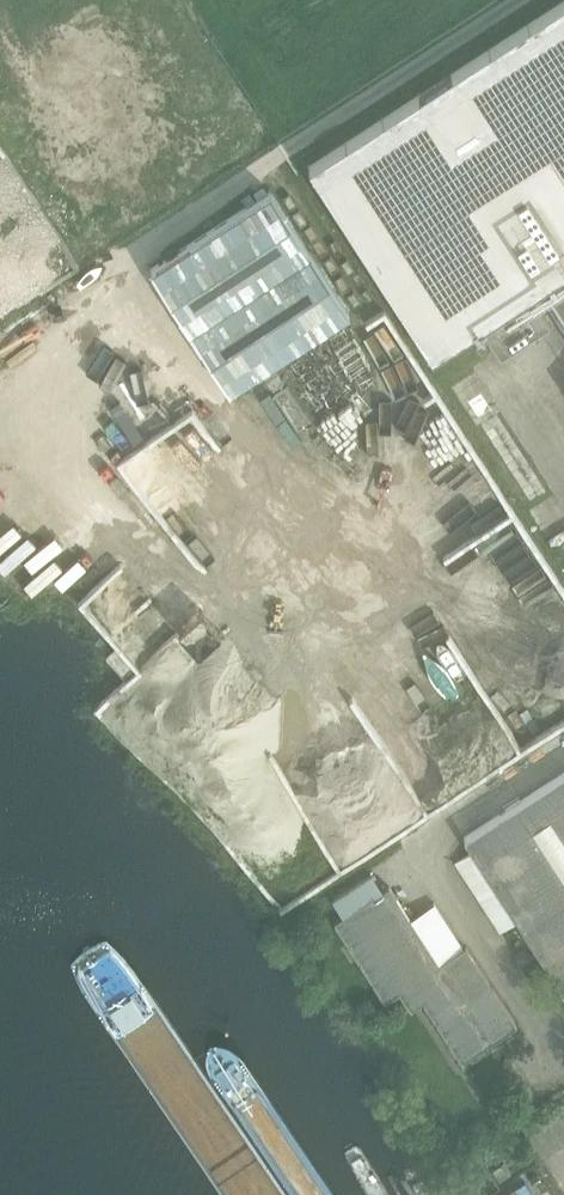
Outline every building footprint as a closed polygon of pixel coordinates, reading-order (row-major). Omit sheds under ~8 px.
[(308,167),(432,359),(540,289),(563,326),(563,1),(308,167)] [(9,302),(75,264),(0,136),(0,286),(9,302)] [(229,389),(349,311),(270,191),(151,269),(229,389)] [(483,328),(500,356),(551,323),(534,296),(483,328)] [(502,426),(545,514),(563,505),(563,470),(535,410),(502,426)] [(169,418),(154,441),(178,456),(192,433),(169,418)] [(241,468),(258,439),(238,427),(220,456),(241,468)] [(259,472),(291,489),(299,473),(267,456),(259,472)] [(257,469),(243,475),(251,495),(265,489),(257,469)] [(65,520),(65,536),(53,536),(53,562),(103,561),(103,554),(123,553),(123,534),(104,534),(104,520),(65,520)] [(275,559),(261,565),(270,586),(285,580),(275,559)] [(285,791),(316,793),(339,774),(341,736),(332,735),(265,654),(265,651),(214,648),(213,671),(202,680),(199,728),(240,777),(257,778),(267,770),(285,791)] [(464,838),(473,851),(518,920),(563,992),(563,773),(464,838)] [(420,996),(462,1060),(517,1025),(466,946),(439,963),(389,886),(335,921),(386,1000),(401,990),(407,999),(413,1000),(420,996)] [(521,966),(532,960),(525,949),(515,956),(521,966)] [(500,1180),(511,1173),(504,1161),(493,1169),(500,1180)] [(536,1194),(558,1194),(551,1185),(536,1194)]
